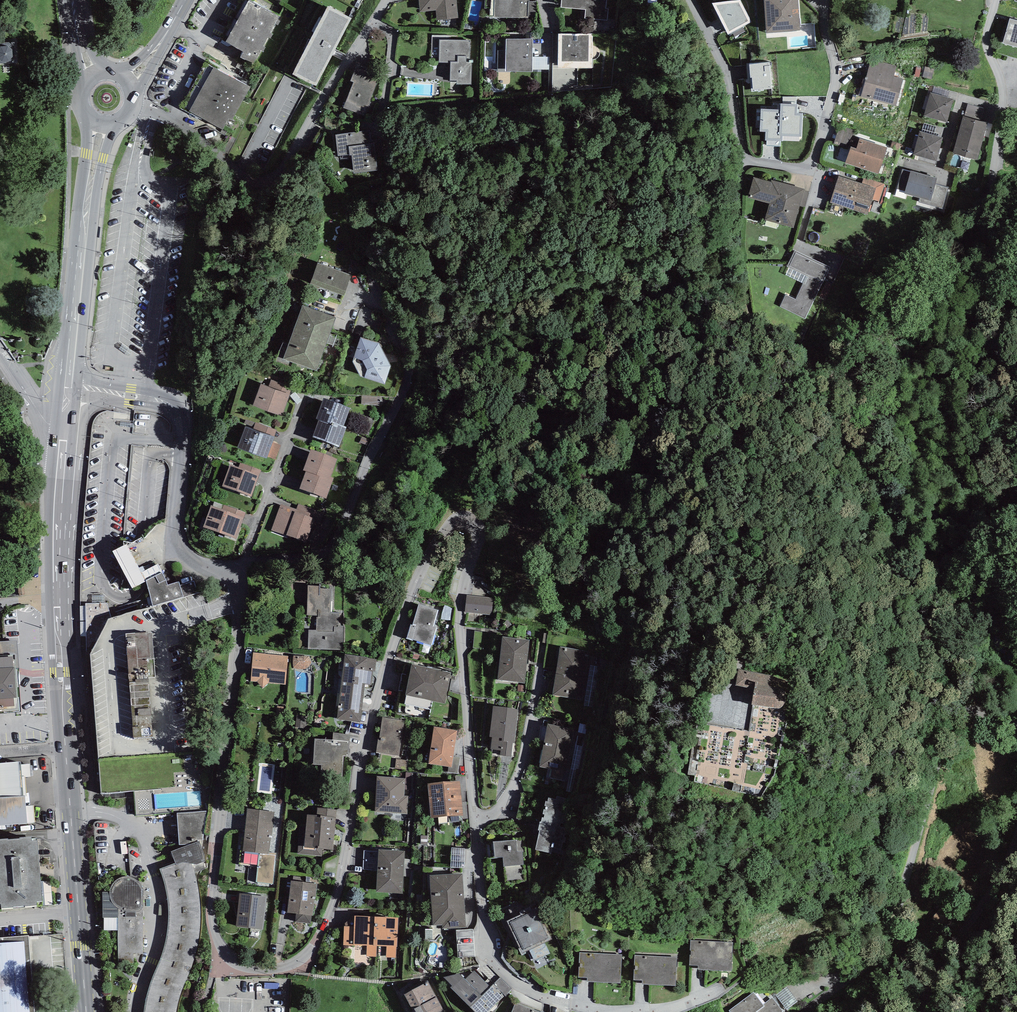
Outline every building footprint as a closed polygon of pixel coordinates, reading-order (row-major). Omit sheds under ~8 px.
[(420,12),(435,10),(436,20),(458,18),(456,0),(418,0),(420,12)] [(494,17),(528,18),(528,16),(536,16),(536,2),(529,1),(529,0),(494,0),(494,17)] [(561,7),(585,9),(585,19),(608,20),(609,9),(606,8),(607,0),(562,0),(561,7)] [(752,22),(740,0),(739,0),(712,3),(728,35),(732,32),(735,37),(745,32),(743,27),(752,22)] [(800,31),(798,0),(764,0),(766,33),(800,31)] [(279,17),(249,1),(226,42),(243,52),(240,57),(253,64),(279,17)] [(328,7),(293,74),(316,87),(352,19),(328,7)] [(1010,19),(1003,43),(1016,48),(1016,21),(1010,19)] [(593,33),(558,34),(558,68),(592,68),(593,33)] [(533,39),(506,39),(506,50),(506,71),(510,71),(533,71),(533,70),(533,57),(533,39)] [(450,63),(450,81),(457,81),(457,84),(471,84),(472,62),(469,62),(470,42),(469,42),(469,40),(439,40),(439,63),(450,63)] [(0,43),(0,63),(4,63),(14,62),(13,43),(0,43)] [(510,72),(510,71),(506,71),(506,50),(498,51),(498,72),(510,72)] [(549,69),(549,57),(533,57),(533,70),(549,69)] [(872,58),(869,69),(894,77),(897,66),(872,58)] [(752,78),(753,90),(761,89),(761,91),(764,91),(764,90),(772,89),(769,62),(749,64),(750,78),(752,78)] [(353,83),(343,108),(365,116),(380,74),(356,65),(351,81),(353,83)] [(932,79),(934,68),(925,66),(923,77),(932,79)] [(250,87),(214,68),(190,111),(223,130),(229,118),(232,120),(250,87)] [(894,77),(869,69),(861,96),(895,106),(903,79),(894,77)] [(932,93),(947,98),(949,91),(934,87),(932,93)] [(932,93),(930,93),(924,116),(947,122),(953,99),(947,98),(932,93)] [(783,136),(802,137),(803,113),(797,113),(798,104),(796,104),(783,104),(781,104),(780,110),(780,136),(783,136)] [(782,141),(783,136),(780,136),(780,110),(761,109),(760,132),(766,132),(766,141),(767,141),(767,146),(781,147),(781,141),(782,141)] [(953,153),(977,160),(984,136),(989,137),(993,124),(988,123),(963,116),(953,153)] [(922,132),(938,136),(939,134),(934,133),(936,126),(924,123),(922,132)] [(850,145),(855,130),(839,125),(833,144),(849,149),(850,145)] [(374,129),(336,135),(338,156),(340,156),(341,159),(352,158),(354,174),(379,169),(374,129)] [(922,132),(919,131),(913,155),(936,161),(943,138),(938,136),(922,132)] [(851,146),(845,163),(879,174),(887,148),(860,139),(856,148),(851,146)] [(937,178),(911,171),(904,194),(920,198),(930,201),(935,184),(937,178)] [(863,184),(839,176),(831,202),(867,214),(872,199),(876,188),(863,184)] [(771,182),(754,177),(748,197),(770,204),(765,220),(794,228),(800,206),(804,190),(804,189),(772,180),(771,182)] [(876,188),(872,199),(879,202),(885,184),(864,177),(863,184),(876,188)] [(943,208),(949,188),(935,184),(930,201),(920,198),(919,202),(943,208)] [(804,190),(800,206),(806,208),(809,192),(804,190)] [(830,267),(795,250),(787,267),(789,268),(806,276),(803,284),(796,299),(786,295),(780,306),(805,319),(830,267)] [(351,275),(317,263),(310,284),(344,295),(351,275)] [(803,284),(806,276),(789,268),(786,275),(803,284)] [(335,318),(303,305),(284,359),(317,370),(335,318)] [(360,376),(384,384),(391,366),(379,343),(361,337),(353,362),(360,376)] [(269,387),(290,394),(295,382),(273,374),(269,387)] [(269,387),(261,384),(253,406),(282,416),(290,394),(269,387)] [(379,405),(380,396),(362,395),(361,404),(379,405)] [(332,421),(343,426),(350,408),(324,398),(316,419),(319,420),(331,425),(332,421)] [(319,420),(312,437),(339,447),(347,427),(343,426),(332,421),(331,425),(319,420)] [(253,429),(275,437),(277,430),(256,422),(253,429)] [(253,429),(245,426),(237,448),(267,459),(267,456),(273,442),(275,437),(253,429)] [(367,445),(370,438),(363,435),(360,442),(367,445)] [(273,442),(267,456),(276,460),(281,445),(273,442)] [(318,472),(331,477),(337,459),(311,449),(303,471),(306,471),(317,475),(318,472)] [(239,468),(259,476),(261,470),(240,462),(239,468)] [(239,468),(230,464),(222,486),(251,496),(259,476),(239,468)] [(306,471),(299,489),(326,499),(333,478),(331,477),(318,472),(317,475),(306,471)] [(222,509),(244,518),(246,512),(224,504),(222,509)] [(281,504),(271,530),(309,544),(320,511),(298,504),(296,509),(281,504)] [(222,509),(211,505),(203,527),(237,539),(244,518),(222,509)] [(308,630),(308,649),(343,650),(344,626),(338,626),(338,613),(331,613),(331,584),(319,583),(319,585),(308,585),(307,615),(317,615),(317,630),(308,630)] [(467,595),(465,612),(493,616),(495,598),(467,595)] [(97,607),(92,606),(90,617),(106,620),(110,602),(98,600),(97,607)] [(411,624),(406,639),(412,641),(412,640),(431,645),(436,628),(433,627),(438,610),(419,604),(413,625),(411,624)] [(133,739),(153,737),(148,677),(155,677),(152,633),(148,633),(148,632),(125,633),(133,739)] [(529,640),(503,637),(497,679),(525,683),(529,640)] [(589,651),(560,647),(553,695),(582,699),(589,651)] [(253,652),(251,681),(257,682),(262,688),(269,683),(286,685),(289,656),(253,652)] [(345,654),(337,719),(360,723),(365,684),(372,685),(373,671),(375,672),(376,659),(345,654)] [(14,706),(14,698),(16,698),(15,667),(13,667),(12,655),(0,656),(0,708),(14,706)] [(293,664),(293,668),(295,669),(297,669),(300,669),(304,669),(306,669),(307,668),(309,667),(310,665),(311,664),(311,662),(311,660),(310,658),(308,656),(304,656),(293,656),(293,660),(293,664)] [(445,704),(451,673),(412,664),(406,695),(405,704),(431,709),(433,701),(445,704)] [(771,676),(738,670),(735,687),(755,690),(752,706),(778,710),(785,704),(786,696),(779,689),(769,687),(771,676)] [(500,756),(511,757),(513,743),(514,743),(518,710),(493,707),(490,737),(492,737),(490,749),(500,751),(500,756)] [(378,739),(376,752),(399,756),(404,721),(382,717),(379,739),(378,739)] [(577,730),(548,724),(538,767),(567,773),(577,730)] [(458,730),(434,726),(429,764),(448,767),(452,767),(453,757),(458,730)] [(321,776),(342,777),(344,756),(348,757),(350,735),(333,733),(332,739),(315,739),(313,765),(322,765),(321,776)] [(460,758),(453,757),(452,767),(448,767),(448,772),(458,774),(460,758)] [(408,760),(396,759),(395,768),(407,770),(408,760)] [(0,763),(0,825),(27,823),(25,806),(25,796),(23,796),(21,764),(21,762),(0,763)] [(260,763),(260,790),(274,790),(274,763),(260,763)] [(30,764),(21,764),(23,796),(25,796),(26,796),(25,777),(31,777),(30,764)] [(405,779),(377,776),(375,812),(407,814),(408,796),(404,796),(405,779)] [(460,781),(428,784),(431,818),(464,816),(460,781)] [(157,809),(156,788),(136,789),(137,810),(157,809)] [(564,856),(576,803),(546,797),(541,822),(540,822),(538,830),(539,831),(535,850),(564,856)] [(25,806),(27,823),(35,823),(33,805),(25,806)] [(317,815),(336,817),(337,810),(317,808),(317,815)] [(247,809),(242,851),(245,851),(259,853),(269,854),(269,852),(271,836),(272,836),(275,812),(247,809)] [(207,811),(177,813),(179,845),(190,844),(199,841),(201,848),(207,811)] [(298,846),(298,854),(322,856),(323,849),(334,850),(336,817),(317,815),(307,815),(305,847),(298,846)] [(1,908),(13,907),(25,906),(25,907),(37,906),(37,902),(42,901),(38,837),(32,838),(32,837),(19,838),(19,839),(8,839),(0,839),(0,904),(1,904),(1,908)] [(505,884),(525,882),(524,865),(522,851),(517,852),(516,840),(493,841),(495,858),(503,858),(505,884)] [(178,1002),(180,993),(185,983),(190,972),(194,960),(196,950),(198,939),(199,928),(200,914),(199,900),(196,884),(191,865),(196,866),(204,863),(204,857),(201,848),(199,841),(190,844),(171,852),(175,864),(160,869),(164,882),(167,894),(168,905),(169,920),(168,932),(166,942),(162,956),(156,971),(150,986),(146,1000),(144,1011),(176,1011),(178,1002)] [(464,868),(465,849),(452,848),(451,867),(464,868)] [(405,851),(379,850),(376,892),(402,894),(405,851)] [(244,863),(258,865),(259,853),(245,851),(244,863)] [(276,853),(269,852),(269,854),(259,853),(258,865),(256,882),(273,884),(276,853)] [(430,875),(433,925),(442,925),(442,929),(466,928),(462,874),(430,875)] [(119,964),(133,963),(133,954),(143,954),(143,907),(143,889),(143,887),(141,884),(138,880),(136,879),(133,877),(131,876),(127,876),(125,876),(122,877),(119,878),(116,880),(115,882),(113,884),(112,886),(111,888),(110,891),(110,892),(103,892),(103,918),(104,918),(104,930),(118,931),(119,964)] [(293,881),(291,880),(287,913),(296,914),(311,916),(312,916),(314,899),(315,899),(317,884),(309,883),(293,881)] [(266,897),(240,893),(236,926),(262,930),(266,897)] [(507,921),(522,953),(529,950),(545,943),(552,939),(537,907),(507,921)] [(311,924),(311,916),(296,914),(295,921),(311,924)] [(367,946),(366,956),(377,957),(377,946),(386,946),(386,957),(396,957),(396,947),(397,947),(398,918),(355,916),(354,927),(344,926),(344,945),(367,946)] [(0,938),(0,1011),(34,1011),(29,936),(0,938)] [(698,966),(698,969),(732,971),(733,942),(691,940),(689,965),(698,966)] [(550,954),(545,943),(529,950),(534,960),(550,954)] [(587,978),(587,981),(620,983),(622,955),(580,953),(579,977),(587,978)] [(642,981),(642,984),(675,986),(676,957),(635,955),(633,980),(642,981)] [(475,1011),(488,1011),(505,996),(494,984),(490,987),(474,971),(465,979),(459,974),(443,977),(452,986),(450,988),(475,1011)] [(506,997),(511,989),(500,978),(494,984),(505,996),(506,997)] [(445,1010),(429,981),(404,994),(413,1011),(412,1011),(444,1011),(445,1010)] [(787,1009),(797,1001),(787,987),(776,995),(787,1009)] [(730,1011),(756,1011),(764,1006),(763,1005),(754,992),(729,1011),(730,1011)] [(783,1011),(772,998),(763,1005),(764,1006),(756,1011),(782,1011),(783,1011)] [(987,1000),(977,1003),(979,1011),(990,1011),(987,1000)] [(515,1003),(512,1011),(540,1011),(515,1003)]
